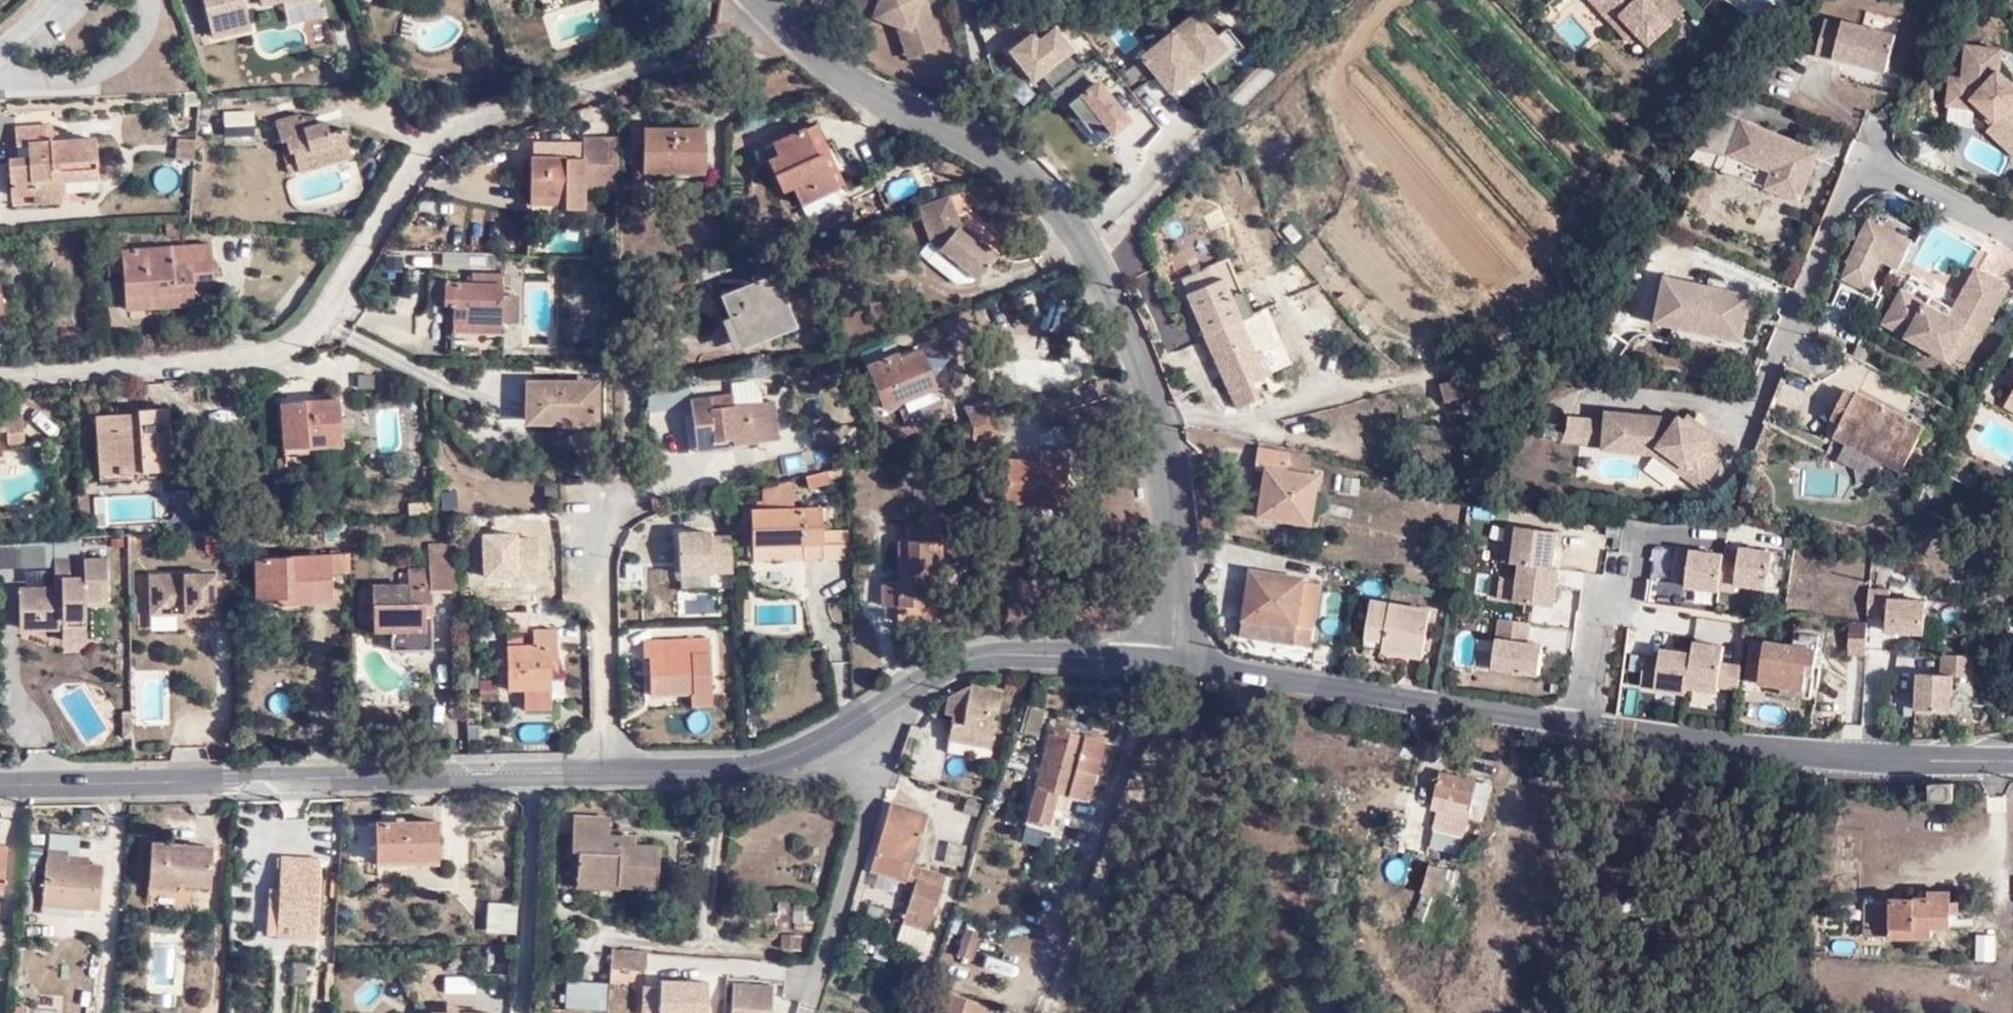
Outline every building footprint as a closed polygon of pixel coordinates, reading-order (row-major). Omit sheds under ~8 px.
[(215,33),(251,24),(245,0),(206,0),(215,33)] [(303,15),(324,10),(321,0),(298,0),(303,15)] [(912,61),(934,54),(916,0),(839,0),(847,24),(866,19),(890,30),(902,33),(912,61)] [(1604,19),(1614,11),(1605,0),(1587,0),(1604,19)] [(1678,7),(1672,0),(1605,0),(1614,11),(1604,19),(1620,38),(1630,29),(1641,41),(1666,20),(1664,17),(1678,7)] [(1779,19),(1770,13),(1768,11),(1757,23),(1760,26),(1768,32),(1779,19)] [(1139,64),(1177,103),(1231,51),(1192,12),(1139,64)] [(1849,19),(1831,13),(1821,50),(1836,54),(1838,51),(1889,67),(1899,30),(1850,14),(1849,19)] [(902,63),(912,61),(902,33),(890,30),(902,63)] [(1058,91),(1057,92),(1101,149),(1130,126),(1055,30),(1038,43),(1032,35),(1006,55),(1033,90),(1049,79),(1058,91)] [(2012,85),(2012,78),(2002,68),(2005,46),(1970,42),(1966,75),(1954,73),(1951,99),(1987,105),(1997,114),(1993,118),(2010,132),(2005,138),(2012,144),(2012,87),(2012,86),(2012,85)] [(1160,98),(1144,111),(1102,59),(1089,70),(1134,125),(1109,146),(1123,163),(1177,119),(1160,98)] [(1733,146),(1776,164),(1770,181),(1804,193),(1822,144),(1746,114),(1725,106),(1702,137),(1733,146)] [(224,136),(255,136),(255,111),(223,111),(224,136)] [(320,112),(280,123),(285,141),(290,140),(309,133),(307,126),(322,121),(320,112)] [(289,153),(296,173),(321,166),(319,160),(354,150),(347,127),(335,132),(330,119),(322,121),(307,126),(309,133),(290,140),(294,151),(289,153)] [(645,129),(646,172),(702,172),(703,129),(645,129)] [(101,183),(97,142),(62,145),(62,136),(55,137),(54,131),(20,132),(20,151),(31,151),(32,164),(13,165),(16,201),(38,200),(38,185),(53,185),(55,174),(62,174),(63,187),(95,184),(101,183)] [(822,133),(811,142),(829,163),(840,153),(837,149),(822,133)] [(582,136),(582,153),(595,153),(595,190),(619,190),(619,136),(582,136)] [(195,164),(197,142),(183,141),(181,163),(195,164)] [(829,163),(811,142),(785,163),(793,171),(783,179),(804,206),(812,200),(826,217),(862,189),(852,176),(858,169),(842,149),(837,149),(840,153),(829,163)] [(357,156),(354,150),(319,160),(321,166),(357,156)] [(581,155),(527,155),(527,192),(563,192),(564,201),(563,206),(582,206),(581,155)] [(53,185),(38,185),(38,200),(39,207),(64,206),(63,187),(62,174),(55,174),(53,185)] [(527,200),(564,201),(563,192),(527,192),(527,200)] [(938,243),(943,247),(963,222),(1005,257),(1009,261),(1020,247),(977,210),(963,218),(952,193),(923,205),(938,243)] [(1878,204),(1872,216),(1914,237),(1919,225),(1878,204)] [(1914,237),(1872,216),(1852,257),(1853,261),(1846,273),(1867,285),(1882,255),(1887,247),(1904,256),(1914,237)] [(963,222),(943,247),(983,282),(1005,257),(963,222)] [(180,224),(164,225),(158,239),(177,237),(180,224)] [(210,285),(208,244),(118,253),(123,314),(150,311),(150,297),(193,292),(193,285),(210,285)] [(1901,263),(1904,256),(1887,247),(1882,255),(1901,263)] [(1980,262),(1972,275),(2006,293),(2012,280),(1980,262)] [(450,281),(450,272),(450,269),(433,269),(433,298),(449,298),(448,303),(455,303),(455,320),(505,320),(504,296),(504,282),(486,282),(475,282),(450,281)] [(475,282),(486,282),(486,272),(475,272),(475,282)] [(486,272),(486,282),(504,282),(504,272),(486,272)] [(1719,323),(1744,327),(1752,290),(1669,273),(1660,318),(1718,329),(1719,323)] [(721,294),(738,338),(794,317),(776,274),(721,294)] [(1972,275),(1957,302),(1952,310),(1928,297),(1906,285),(1886,318),(1964,362),(2006,293),(1972,275)] [(1933,289),(1928,297),(1952,310),(1957,302),(1933,289)] [(193,307),(193,292),(150,297),(150,311),(193,307)] [(518,296),(504,296),(505,320),(518,320),(518,296)] [(1229,297),(1196,312),(1232,390),(1292,363),(1267,304),(1239,317),(1229,297)] [(505,330),(505,320),(455,320),(455,329),(505,330)] [(1742,334),(1744,327),(1719,323),(1718,329),(1742,334)] [(607,329),(596,329),(597,343),(607,343),(607,329)] [(1039,363),(1036,331),(1013,333),(1016,365),(1039,363)] [(866,364),(880,404),(933,386),(921,349),(894,358),(893,354),(866,364)] [(1481,371),(1445,383),(1449,397),(1485,385),(1481,371)] [(356,375),(357,388),(377,388),(376,375),(356,375)] [(545,419),(597,420),(597,383),(530,383),(530,419),(545,419)] [(1831,418),(1840,424),(1858,390),(1848,384),(1831,418)] [(1858,390),(1840,424),(1836,431),(1904,466),(1926,423),(1859,387),(1858,390)] [(735,406),(734,394),(710,397),(711,409),(735,406)] [(284,447),(339,445),(336,397),(282,399),(284,447)] [(692,399),(696,445),(734,440),(735,443),(735,446),(754,443),(749,404),(735,406),(711,409),(710,397),(692,399)] [(1657,446),(1683,466),(1688,459),(1660,437),(1629,434),(1630,408),(1609,406),(1607,441),(1657,446)] [(137,470),(167,468),(163,408),(137,410),(138,417),(114,418),(114,412),(94,413),(96,458),(118,458),(119,465),(136,463),(137,470)] [(1686,412),(1630,408),(1629,434),(1660,437),(1688,459),(1683,466),(1702,479),(1731,442),(1705,420),(1701,424),(1686,412)] [(971,425),(972,447),(1003,437),(997,416),(971,425)] [(3,433),(4,446),(18,444),(21,441),(19,417),(0,418),(0,433),(3,433)] [(596,427),(597,420),(545,419),(545,428),(596,427)] [(734,440),(696,445),(697,451),(735,446),(735,443),(734,440)] [(1308,452),(1255,446),(1252,464),(1261,465),(1255,513),(1309,521),(1316,471),(1307,470),(1308,452)] [(1006,501),(1053,505),(1054,493),(1065,492),(1069,450),(1050,449),(1049,462),(1010,460),(1006,501)] [(118,472),(119,465),(118,458),(96,458),(97,472),(118,472)] [(829,485),(825,473),(806,477),(806,478),(809,490),(829,485)] [(795,480),(763,488),(764,509),(752,509),(753,545),(805,544),(805,545),(805,560),(824,559),(823,533),(823,506),(795,507),(795,480)] [(93,497),(95,528),(160,525),(159,494),(93,497)] [(84,495),(73,496),(74,515),(85,514),(84,495)] [(410,517),(435,515),(434,503),(409,505),(410,517)] [(341,522),(325,523),(326,541),(340,542),(341,522)] [(1552,569),(1557,531),(1514,527),(1510,563),(1519,564),(1552,569)] [(851,533),(823,533),(824,559),(852,559),(851,533)] [(732,534),(680,534),(680,582),(732,581),(732,534)] [(524,536),(525,595),(546,596),(545,535),(524,536)] [(0,542),(0,568),(45,566),(45,541),(0,542)] [(884,581),(883,606),(916,607),(916,598),(942,598),(942,543),(902,543),(901,582),(884,581)] [(749,560),(805,560),(805,545),(805,544),(753,545),(749,545),(749,560)] [(1719,591),(1724,553),(1676,546),(1671,580),(1686,582),(1685,588),(1719,593),(1719,591)] [(1768,591),(1774,551),(1740,546),(1739,555),(1724,552),(1724,553),(1719,591),(1733,594),(1734,586),(1768,591)] [(331,553),(254,553),(256,593),(291,593),(291,600),(331,599),(331,573),(352,573),(351,553),(331,553)] [(434,555),(435,571),(437,571),(438,590),(461,590),(460,555),(434,555)] [(85,597),(108,597),(108,560),(54,562),(54,594),(39,594),(38,590),(19,591),(19,630),(62,628),(62,637),(85,637),(85,606),(85,597)] [(1553,607),(1558,569),(1552,569),(1519,564),(1514,602),(1553,607)] [(1239,617),(1291,626),(1292,622),(1310,625),(1317,581),(1301,578),(1302,574),(1247,566),(1239,617)] [(438,615),(438,590),(437,571),(435,571),(409,572),(409,588),(373,589),(375,631),(389,630),(432,629),(432,615),(438,615)] [(237,629),(236,580),(218,580),(218,573),(150,574),(151,617),(218,615),(218,629),(237,629)] [(1925,636),(1927,599),(1891,598),(1891,589),(1869,588),(1868,616),(1887,617),(1887,634),(1925,636)] [(278,600),(291,600),(291,593),(256,593),(257,607),(278,606),(278,600)] [(109,604),(108,597),(85,597),(85,606),(109,604)] [(1402,644),(1400,655),(1428,661),(1438,614),(1379,604),(1372,637),(1391,642),(1402,644)] [(916,607),(902,607),(902,623),(925,623),(925,606),(916,607)] [(527,612),(502,613),(503,629),(527,629),(527,612)] [(1289,637),(1291,626),(1239,617),(1238,627),(1289,637)] [(1538,677),(1542,643),(1527,641),(1530,623),(1496,618),(1494,637),(1495,637),(1491,670),(1538,677)] [(1867,656),(1866,622),(1844,622),(1845,656),(1867,656)] [(432,629),(389,630),(389,652),(432,652),(432,629)] [(560,629),(537,629),(537,647),(512,647),(512,690),(524,689),(554,688),(554,663),(561,663),(560,629)] [(1816,667),(1820,635),(1801,632),(1799,645),(1766,640),(1760,683),(1783,686),(1805,690),(1807,675),(1809,666),(1816,667)] [(712,639),(690,640),(691,693),(691,707),(713,707),(712,639)] [(691,693),(690,640),(642,642),(642,656),(650,656),(652,694),(691,693)] [(1738,691),(1742,665),(1723,663),(1725,645),(1695,641),(1693,652),(1688,689),(1719,694),(1719,689),(1738,691)] [(1389,653),(1400,655),(1402,644),(1391,642),(1389,653)] [(1687,695),(1693,652),(1662,647),(1661,656),(1646,654),(1641,688),(1687,695)] [(1954,712),(1955,677),(1973,678),(1973,662),(1972,656),(1941,655),(1940,674),(1918,673),(1916,711),(1954,712)] [(1816,667),(1809,666),(1807,675),(1814,676),(1816,667)] [(137,671),(141,725),(170,723),(166,669),(137,671)] [(961,691),(959,692),(955,719),(966,721),(964,726),(954,724),(949,740),(992,750),(993,750),(1006,694),(971,686),(961,691)] [(1805,690),(1783,686),(1782,694),(1804,697),(1805,690)] [(554,688),(524,689),(525,709),(555,709),(554,688)] [(137,737),(137,711),(126,710),(126,737),(137,737)] [(1032,711),(1025,733),(1039,737),(1046,716),(1032,711)] [(1076,769),(1078,762),(1084,736),(1052,728),(1034,803),(1069,812),(1072,797),(1081,799),(1088,772),(1076,769)] [(1097,739),(1084,736),(1078,762),(1091,765),(1097,739)] [(1091,765),(1078,762),(1076,769),(1088,772),(1081,799),(1088,800),(1096,766),(1091,765)] [(1438,771),(1431,794),(1479,807),(1485,785),(1438,771)] [(1935,799),(1954,799),(1953,782),(1941,782),(1934,782),(1935,799)] [(1475,820),(1479,807),(1431,794),(1427,807),(1475,820)] [(1069,812),(1034,803),(1029,826),(1063,835),(1069,812)] [(930,936),(947,881),(920,874),(913,872),(929,817),(892,806),(872,871),(910,883),(917,885),(906,929),(900,948),(924,955),(930,936)] [(378,855),(439,855),(439,818),(378,817),(378,855)] [(584,857),(583,877),(621,879),(621,887),(662,890),(664,853),(639,852),(624,851),(625,839),(613,838),(614,823),(578,821),(577,839),(584,840),(584,857)] [(576,856),(584,857),(584,840),(577,839),(576,856)] [(640,839),(625,839),(624,851),(639,852),(640,839)] [(153,888),(181,888),(181,882),(218,883),(218,844),(155,842),(153,888)] [(965,865),(965,846),(947,846),(947,865),(965,865)] [(280,866),(279,882),(279,883),(278,897),(278,898),(277,913),(291,914),(290,925),(314,926),(318,852),(274,850),(274,866),(280,866)] [(43,851),(41,883),(51,883),(52,865),(63,867),(64,858),(64,853),(43,851)] [(84,859),(64,858),(63,867),(84,868),(84,859)] [(1429,858),(1419,887),(1443,895),(1451,898),(1460,868),(1429,858)] [(41,883),(39,904),(81,907),(96,907),(98,869),(84,868),(63,867),(52,865),(51,883),(41,883)] [(582,885),(621,887),(621,879),(583,877),(582,885)] [(267,896),(278,897),(279,883),(279,882),(268,882),(267,896)] [(1443,895),(1419,887),(1413,910),(1436,917),(1443,895)] [(1868,911),(1875,947),(1926,937),(1925,928),(1955,922),(1949,892),(1934,895),(1932,899),(1870,911),(1868,911)] [(789,920),(811,926),(816,905),(794,900),(789,920)] [(514,935),(516,905),(486,903),(483,932),(514,935)] [(81,920),(81,907),(39,904),(38,917),(81,920)] [(801,950),(804,933),(782,929),(779,947),(801,950)] [(158,941),(158,987),(181,987),(181,941),(158,941)] [(615,950),(614,971),(647,972),(649,951),(615,950)] [(643,1012),(710,1012),(710,983),(662,981),(662,987),(646,986),(647,972),(614,971),(611,992),(610,1012),(628,1012),(630,995),(643,995),(643,1012)] [(775,987),(734,984),(732,1012),(774,1012),(775,987)] [(597,990),(567,988),(565,1011),(595,1012),(597,990)] [(599,1012),(610,1012),(611,992),(597,990),(595,1012),(599,1012)] [(981,1012),(946,1000),(942,1012),(980,1012),(981,1012)] [(63,1007),(38,1004),(37,1012),(62,1012),(63,1007)]
